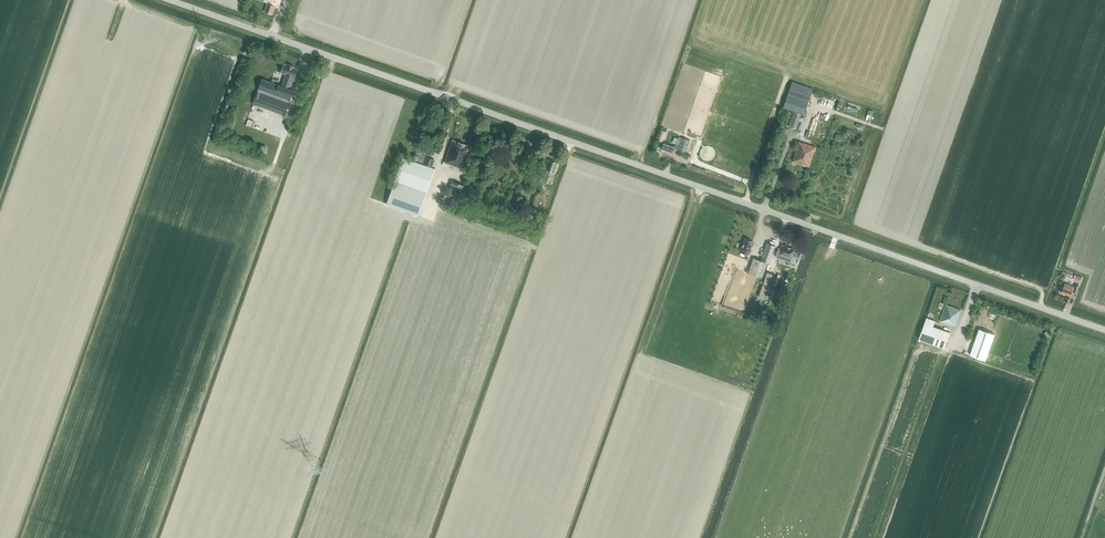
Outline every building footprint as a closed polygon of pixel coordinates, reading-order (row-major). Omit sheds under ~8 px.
[(270,14),(271,13),(272,14),(276,4),(280,5),(282,0),(264,0),(263,1),(267,3),(265,11),(268,12),(268,13),(270,14)] [(284,63),(280,73),(281,73),(285,74),(294,77),(298,68),(297,68),(295,67),(287,64),(284,63)] [(263,79),(254,104),(285,115),(294,90),(290,89),(294,77),(294,78),(294,77),(285,74),(281,86),(263,79)] [(789,126),(796,129),(801,115),(803,116),(813,89),(792,81),(783,107),(794,111),(789,126)] [(681,137),(678,147),(677,150),(685,153),(690,139),(689,139),(681,137)] [(443,165),(446,166),(447,163),(458,167),(458,166),(463,168),(471,146),(453,140),(445,162),(444,162),(443,165)] [(661,149),(672,153),(673,151),(676,152),(677,150),(678,147),(674,145),(674,146),(663,142),(661,149)] [(793,161),(809,166),(816,147),(804,143),(803,143),(799,142),(793,161)] [(387,204),(419,215),(435,168),(403,157),(395,181),(387,204)] [(424,164),(432,166),(435,160),(427,157),(424,164)] [(546,174),(550,175),(551,172),(553,172),(556,163),(550,161),(546,174)] [(541,181),(547,183),(549,177),(543,175),(541,181)] [(444,202),(458,208),(466,186),(452,181),(444,202)] [(753,241),(744,238),(739,251),(748,255),(753,241)] [(767,242),(760,260),(753,258),(748,273),(761,278),(767,263),(769,263),(775,245),(767,242)] [(778,250),(775,256),(790,261),(794,249),(782,245),(780,251),(778,250)] [(1073,286),(1065,283),(1064,287),(1063,287),(1061,293),(1070,296),(1072,291),(1077,293),(1080,286),(1075,284),(1075,287),(1073,286)] [(940,321),(951,326),(952,324),(956,326),(961,310),(946,304),(940,321)] [(919,337),(945,346),(950,331),(933,325),(935,319),(926,316),(919,337)] [(970,355),(986,360),(995,334),(979,329),(970,355)]
